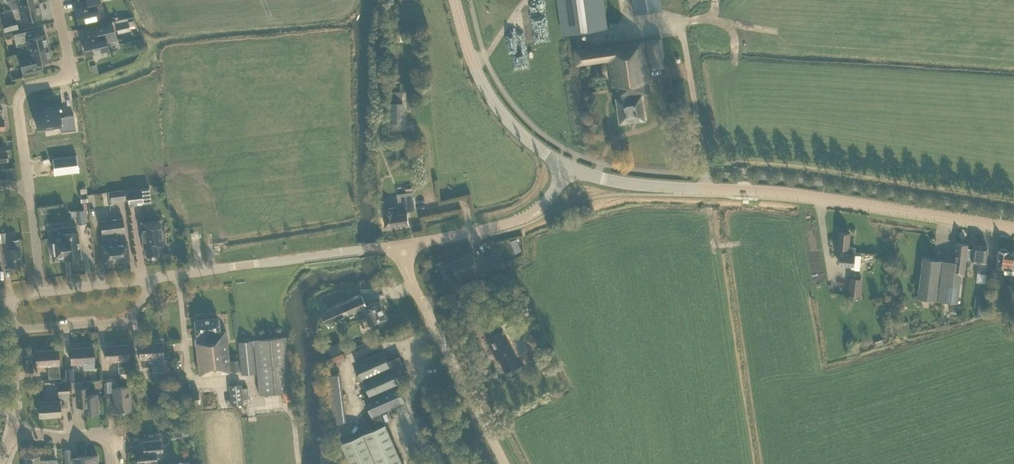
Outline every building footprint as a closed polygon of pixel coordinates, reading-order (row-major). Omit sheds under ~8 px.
[(6,2),(10,2),(11,9),(19,7),(38,3),(38,0),(5,0),(6,2)] [(88,6),(75,9),(78,23),(99,18),(97,7),(101,6),(100,0),(86,0),(88,6)] [(574,48),(576,65),(609,60),(614,94),(616,94),(620,123),(645,119),(642,94),(651,93),(650,83),(644,40),(614,45),(614,43),(584,47),(582,31),(606,27),(602,0),(560,0),(564,33),(575,32),(577,48),(574,48)] [(660,0),(633,0),(635,13),(636,12),(661,9),(660,0)] [(41,15),(38,3),(19,7),(21,19),(41,15)] [(2,20),(4,31),(18,28),(15,17),(2,20)] [(121,19),(115,20),(115,22),(118,33),(124,31),(121,19)] [(95,27),(97,35),(82,39),(86,54),(108,49),(106,41),(115,39),(112,23),(95,27)] [(27,43),(29,50),(48,46),(45,34),(29,37),(27,30),(13,34),(16,45),(27,43)] [(664,66),(662,56),(664,56),(661,39),(647,41),(650,61),(652,60),(653,68),(664,66)] [(19,60),(23,74),(43,69),(41,60),(51,58),(48,46),(29,50),(30,58),(19,60)] [(87,65),(90,75),(97,73),(94,63),(87,65)] [(76,129),(74,113),(65,114),(65,115),(61,116),(60,109),(36,112),(38,129),(61,126),(61,131),(76,129)] [(78,170),(76,155),(52,158),(54,174),(78,170)] [(127,189),(128,202),(128,204),(142,203),(141,194),(149,193),(149,187),(142,188),(127,189)] [(396,206),(383,208),(385,226),(409,223),(407,211),(415,210),(413,193),(398,196),(400,211),(397,211),(396,206)] [(78,224),(85,223),(84,209),(76,210),(78,224)] [(116,260),(129,259),(127,240),(122,241),(121,232),(124,231),(123,218),(111,220),(116,260)] [(158,245),(164,244),(161,219),(140,221),(143,247),(145,247),(146,255),(159,254),(158,245)] [(100,221),(101,234),(106,234),(107,243),(102,244),(104,262),(116,260),(111,220),(100,221)] [(64,256),(64,258),(80,256),(77,231),(76,231),(75,225),(51,228),(52,237),(51,237),(53,258),(64,256)] [(849,245),(850,233),(839,232),(838,247),(843,247),(842,252),(840,252),(839,264),(852,265),(851,268),(860,269),(861,255),(855,254),(856,246),(849,245)] [(20,247),(19,247),(18,239),(12,239),(13,248),(6,249),(8,265),(21,264),(20,255),(21,255),(20,247)] [(968,260),(969,248),(968,247),(968,244),(956,242),(954,261),(923,257),(918,297),(958,302),(961,274),(964,274),(966,259),(968,260)] [(973,248),(969,248),(968,260),(982,262),(978,262),(977,272),(987,273),(988,262),(986,262),(988,246),(974,244),(973,248)] [(1005,267),(1004,273),(1013,274),(1013,252),(1009,252),(1009,250),(1000,249),(998,267),(1005,267)] [(473,253),(451,262),(457,276),(463,274),(464,276),(462,277),(464,282),(478,276),(476,270),(473,271),(473,270),(479,267),(473,253)] [(506,265),(502,255),(490,260),(495,270),(506,265)] [(446,259),(435,264),(442,280),(448,293),(458,288),(446,259)] [(848,294),(861,295),(863,278),(849,276),(848,294)] [(321,312),(326,324),(357,310),(360,318),(367,316),(371,325),(386,318),(379,300),(367,306),(362,295),(340,305),(340,304),(321,312)] [(981,314),(983,303),(975,302),(974,313),(981,314)] [(511,321),(505,310),(494,316),(500,327),(511,321)] [(196,338),(195,338),(199,374),(239,369),(238,358),(231,359),(231,360),(229,360),(226,330),(219,331),(218,317),(194,320),(196,338)] [(504,329),(486,338),(497,359),(499,358),(506,371),(522,363),(517,354),(520,353),(515,344),(521,340),(513,324),(504,329)] [(285,336),(238,341),(241,374),(257,372),(259,394),(282,391),(291,390),(285,336)] [(143,366),(152,365),(153,378),(164,377),(163,359),(162,342),(139,343),(140,364),(143,366)] [(128,344),(105,346),(106,361),(118,360),(119,373),(130,372),(128,344)] [(70,348),(71,363),(83,362),(83,369),(94,368),(93,347),(70,348)] [(58,349),(35,351),(36,366),(48,365),(49,378),(60,377),(58,349)] [(381,412),(406,401),(398,384),(410,379),(407,372),(408,370),(405,368),(400,356),(388,361),(383,350),(355,362),(360,373),(363,379),(370,396),(365,399),(377,427),(342,443),(351,463),(404,463),(381,412)] [(325,374),(329,422),(343,421),(340,373),(325,374)] [(113,392),(114,411),(131,409),(129,385),(117,386),(117,378),(106,379),(107,392),(113,392)] [(38,401),(39,416),(60,415),(60,407),(68,406),(67,392),(69,392),(69,383),(58,384),(59,400),(38,401)] [(241,383),(229,385),(231,404),(243,403),(242,388),(241,383)] [(84,413),(98,412),(97,394),(89,395),(88,387),(75,388),(76,406),(84,406),(84,413)] [(283,401),(292,400),(291,390),(282,391),(283,401)] [(200,402),(199,391),(181,394),(182,404),(200,402)] [(136,450),(137,463),(142,463),(156,463),(155,450),(161,450),(160,439),(149,440),(143,441),(144,449),(136,450)] [(55,459),(39,460),(39,453),(25,454),(25,463),(55,463),(55,459)] [(71,457),(72,462),(79,461),(79,463),(98,463),(97,455),(71,457)]
